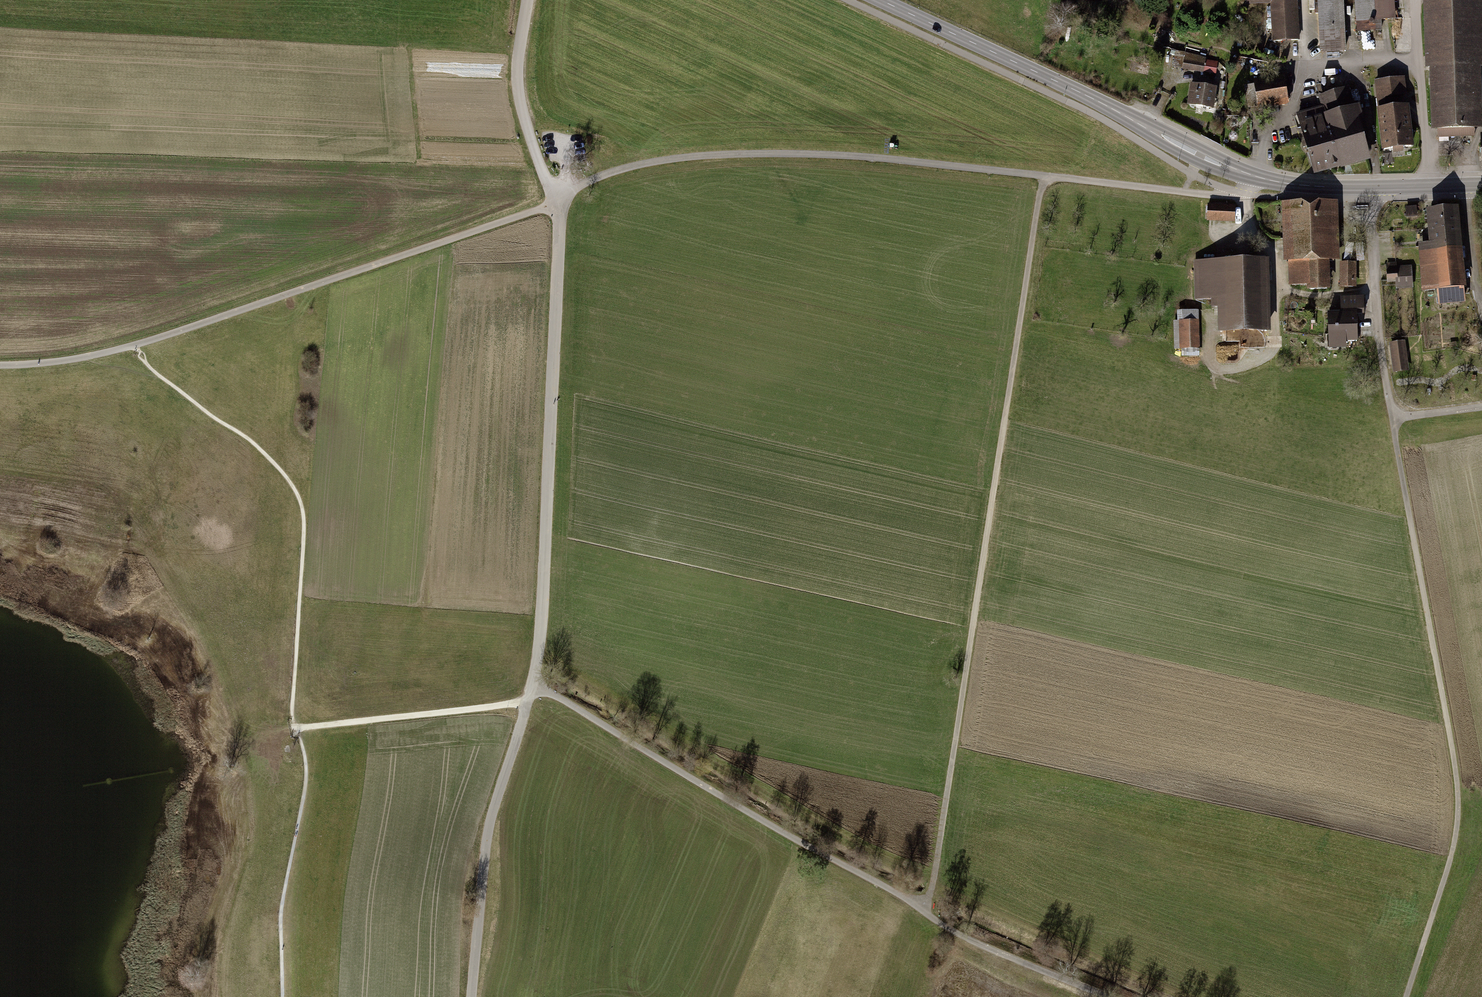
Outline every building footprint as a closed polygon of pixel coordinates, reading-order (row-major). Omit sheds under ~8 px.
[(1246,4),(1271,2),(1274,41),(1298,40),(1296,0),(1246,0),(1246,4)] [(1358,21),(1394,19),(1393,0),(1356,0),(1358,21)] [(1346,51),(1343,2),(1321,3),(1324,52),(1346,51)] [(1424,4),(1425,55),(1431,55),(1433,133),(1481,132),(1480,67),(1481,67),(1481,3),(1424,4)] [(1183,60),(1182,68),(1215,73),(1217,61),(1206,59),(1205,64),(1183,60)] [(1403,77),(1376,80),(1384,149),(1411,146),(1403,77)] [(1282,78),(1254,82),(1258,107),(1286,102),(1282,78)] [(1215,87),(1192,84),(1189,105),(1212,108),(1215,87)] [(1323,107),(1297,114),(1313,172),(1367,157),(1348,88),(1320,96),(1323,107)] [(1333,200),(1282,201),(1282,214),(1287,214),(1288,261),(1291,261),(1292,284),(1310,284),(1310,289),(1326,289),(1326,261),(1334,261),(1333,200)] [(1235,206),(1208,205),(1207,220),(1234,221),(1235,206)] [(1429,246),(1419,247),(1422,292),(1439,291),(1440,308),(1465,307),(1459,209),(1427,211),(1429,246)] [(1264,258),(1192,259),(1193,296),(1213,296),(1214,331),(1266,329),(1264,258)] [(1397,262),(1388,263),(1388,283),(1397,283),(1397,291),(1413,291),(1412,266),(1397,266),(1397,262)] [(1353,265),(1342,265),(1342,287),(1353,287),(1353,265)] [(1342,312),(1328,313),(1330,342),(1357,341),(1356,314),(1364,314),(1363,296),(1341,297),(1342,312)] [(1200,313),(1176,312),(1175,346),(1199,347),(1200,313)] [(1404,342),(1390,343),(1394,373),(1408,373),(1404,342)]
